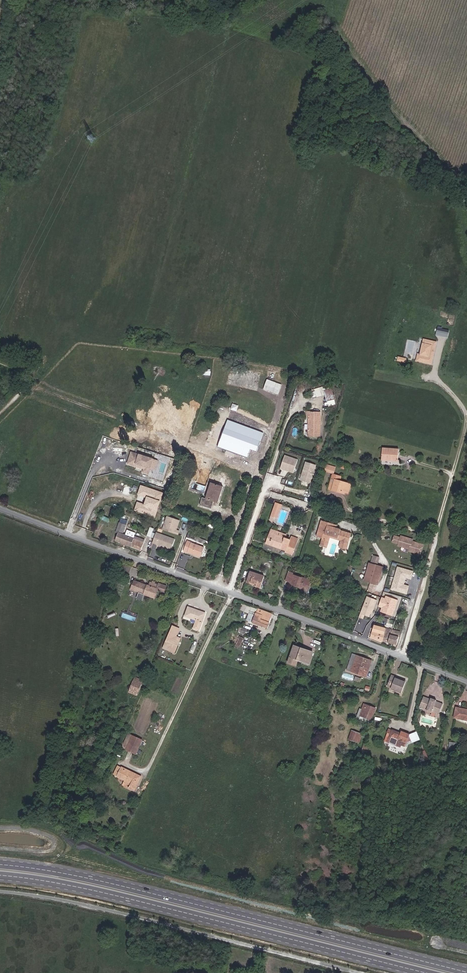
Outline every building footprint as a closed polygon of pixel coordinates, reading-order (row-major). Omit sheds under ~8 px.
[(433,359),(436,342),(424,339),(421,354),(418,353),(417,361),(434,365),(435,359),(433,359)] [(277,394),(281,385),(267,379),(263,389),(277,394)] [(325,395),(323,390),(323,387),(315,389),(317,397),(325,395)] [(334,399),(331,388),(323,390),(325,395),(327,402),(334,399)] [(320,437),(321,412),(311,412),(311,416),(308,416),(308,437),(320,437)] [(257,452),(261,442),(260,442),(264,434),(228,420),(225,429),(225,428),(218,447),(248,458),(251,450),(257,452)] [(398,460),(399,450),(382,448),(381,460),(392,461),(393,459),(398,460)] [(150,471),(154,459),(139,455),(139,458),(131,455),(128,464),(137,467),(138,465),(145,467),(144,469),(150,471)] [(298,460),(284,455),(280,469),(293,474),(298,460)] [(317,465),(305,462),(299,480),(310,484),(312,479),(315,480),(318,472),(315,471),(317,465)] [(333,474),(335,467),(327,465),(325,471),(333,474)] [(348,493),(351,484),(340,481),(341,477),(333,475),(332,479),(335,480),(332,490),(337,492),(338,490),(345,492),(348,493)] [(128,492),(131,484),(119,479),(116,487),(128,492)] [(218,503),(223,487),(211,483),(206,499),(202,498),(200,505),(211,509),(214,502),(218,503)] [(155,518),(164,493),(140,485),(137,495),(146,498),(144,505),(137,502),(134,511),(155,518)] [(277,518),(282,505),(276,503),(271,516),(274,517),(277,518)] [(175,530),(176,529),(177,528),(180,521),(167,516),(163,530),(178,535),(179,531),(176,530),(175,530)] [(351,534),(340,530),(341,530),(334,528),(335,525),(321,521),(317,536),(322,538),(329,540),(330,538),(331,536),(343,540),(341,548),(347,550),(351,534)] [(145,539),(134,536),(136,533),(127,529),(125,535),(123,534),(126,525),(119,523),(116,532),(119,533),(116,541),(141,550),(145,539)] [(285,538),(286,535),(272,530),(270,533),(285,538)] [(171,550),(175,539),(156,533),(152,543),(160,546),(163,547),(171,550)] [(290,540),(285,538),(270,533),(267,544),(282,549),(286,551),(285,552),(292,555),(298,539),(292,536),(290,540)] [(343,540),(331,536),(330,538),(341,541),(339,548),(341,548),(343,540)] [(423,545),(412,542),(413,540),(401,536),(400,538),(394,536),(392,542),(399,544),(398,546),(409,549),(409,551),(420,555),(423,545)] [(327,548),(329,540),(322,538),(320,546),(327,548)] [(200,557),(204,548),(191,543),(192,543),(188,541),(184,551),(188,553),(188,552),(200,557)] [(378,584),(383,568),(369,564),(364,581),(378,584)] [(128,576),(131,568),(122,565),(119,573),(128,576)] [(414,571),(397,567),(390,590),(407,595),(410,586),(404,585),(406,579),(411,580),(414,571)] [(260,588),(264,576),(250,572),(247,581),(257,584),(256,586),(260,588)] [(308,590),(311,581),(293,575),(294,573),(289,572),(286,581),(290,582),(290,584),(308,590)] [(155,599),(158,589),(157,589),(159,585),(155,584),(155,582),(153,581),(152,583),(150,582),(149,586),(137,582),(134,591),(140,593),(144,595),(155,599)] [(378,610),(393,616),(400,601),(384,594),(378,610)] [(377,601),(367,597),(359,618),(363,619),(364,616),(370,618),(371,615),(372,615),(377,601)] [(199,631),(205,613),(188,607),(185,616),(196,620),(193,629),(199,631)] [(268,628),(272,614),(252,607),(251,607),(249,613),(247,621),(268,628)] [(174,653),(181,638),(176,637),(180,629),(172,626),(163,648),(174,653)] [(383,641),(386,629),(379,627),(377,631),(373,630),(370,638),(383,641)] [(386,629),(383,641),(397,645),(399,637),(391,635),(392,630),(386,629)] [(240,648),(244,638),(240,637),(235,646),(240,648)] [(309,664),(313,652),(294,646),(288,663),(296,666),(298,660),(309,664)] [(366,677),(372,661),(353,654),(347,670),(366,677)] [(401,693),(406,681),(391,675),(387,686),(391,688),(391,689),(401,693)] [(138,692),(143,680),(135,677),(130,689),(138,692)] [(136,698),(138,692),(130,689),(128,695),(136,698)] [(436,701),(436,700),(431,698),(431,699),(424,697),(420,707),(427,710),(426,711),(432,713),(432,712),(439,714),(443,704),(436,701)] [(374,715),(376,708),(364,704),(362,709),(358,719),(359,719),(360,716),(370,720),(374,715)] [(456,708),(454,718),(466,721),(466,710),(456,708)] [(406,743),(412,741),(412,743),(420,740),(417,732),(410,735),(410,734),(402,731),(401,733),(392,730),(392,731),(388,742),(400,747),(401,745),(405,747),(406,743)] [(359,743),(362,734),(352,731),(349,739),(359,743)] [(127,750),(133,736),(128,734),(122,748),(127,750)] [(136,754),(142,740),(133,736),(127,750),(136,754)] [(456,750),(457,743),(450,742),(449,749),(456,750)] [(135,791),(141,777),(122,767),(121,768),(118,776),(117,777),(125,781),(123,785),(135,791)]
